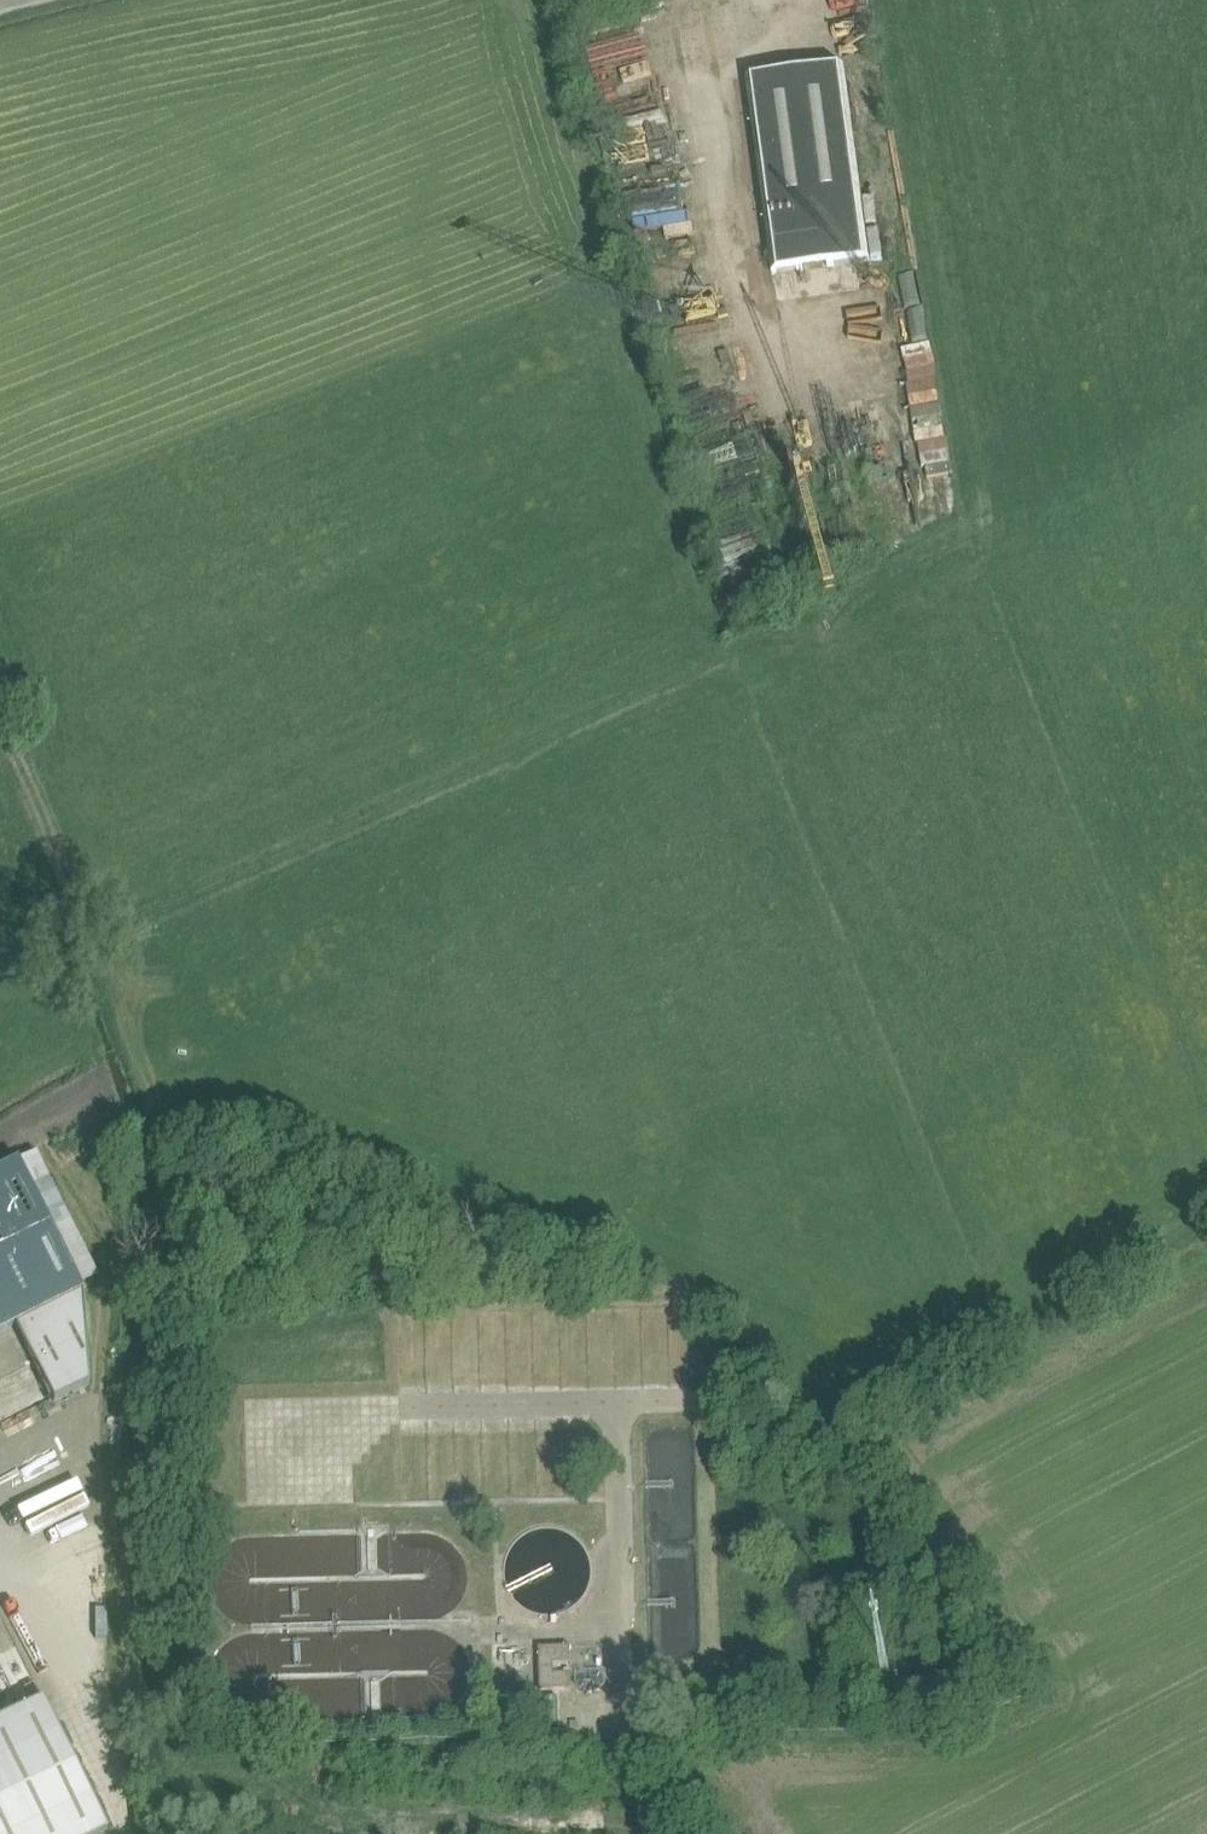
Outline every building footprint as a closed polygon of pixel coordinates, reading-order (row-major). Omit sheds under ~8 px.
[(776,274),(868,264),(841,64),(749,77),(776,274)] [(14,1326),(54,1404),(91,1386),(86,1288),(99,1278),(36,1151),(0,1169),(0,1334),(14,1326)] [(571,1647),(539,1647),(541,1690),(572,1690),(571,1647)] [(525,1691),(509,1691),(509,1702),(525,1702),(525,1691)] [(555,1697),(542,1698),(542,1726),(556,1726),(555,1697)] [(44,1699),(0,1720),(0,1833),(102,1833),(109,1831),(44,1699)]
